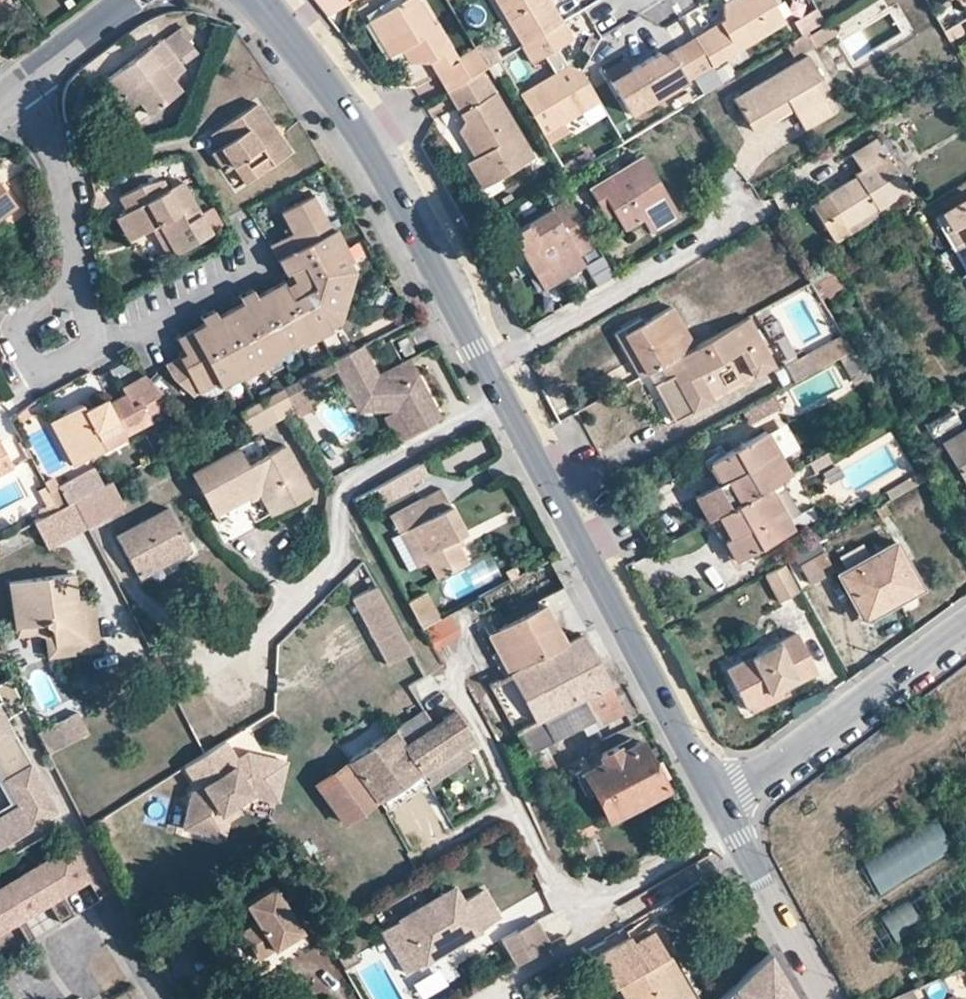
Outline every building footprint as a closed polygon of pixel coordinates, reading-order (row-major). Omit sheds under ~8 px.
[(321,13),(343,0),(311,0),(321,13)] [(442,90),(477,70),(484,66),(474,48),(472,46),(453,57),(432,20),(428,22),(414,0),(398,0),(375,13),(398,49),(405,61),(426,61),(442,90)] [(521,43),(559,21),(549,4),(547,0),(494,0),(521,43)] [(710,63),(782,22),(769,0),(726,0),(722,2),(721,19),(693,35),(710,63)] [(934,14),(942,30),(956,22),(964,17),(955,2),(934,14)] [(364,20),(386,56),(398,49),(375,13),(364,20)] [(519,45),(529,62),(533,59),(569,38),(565,32),(559,21),(521,43),(519,45)] [(806,36),(811,46),(835,31),(829,22),(806,36)] [(942,30),(949,40),(962,32),(956,22),(942,30)] [(628,65),(607,77),(627,111),(710,63),(693,35),(663,52),(656,49),(628,65)] [(139,100),(148,112),(180,89),(171,76),(182,68),(161,39),(104,81),(117,98),(130,88),(139,100)] [(474,48),(484,66),(487,64),(495,59),(496,59),(485,41),(474,48)] [(553,48),(533,59),(544,78),(564,66),(553,48)] [(620,52),(599,64),(607,77),(628,65),(620,52)] [(733,99),(744,118),(783,95),(790,106),(801,126),(830,109),(819,91),(825,87),(806,55),(733,99)] [(495,59),(487,64),(494,76),(502,71),(495,59)] [(516,94),(540,132),(556,123),(595,99),(579,72),(564,66),(544,78),(516,94)] [(476,154),(492,180),(529,157),(477,70),(442,90),(461,120),(456,132),(468,151),(472,149),(476,154)] [(117,98),(125,110),(139,100),(130,88),(117,98)] [(744,118),(750,129),(790,106),(783,95),(744,118)] [(556,123),(561,131),(600,107),(595,99),(556,123)] [(233,164),(245,181),(291,151),(282,137),(276,141),(270,131),(275,127),(258,102),(212,133),(221,146),(233,164)] [(270,131),(276,141),(282,137),(275,127),(270,131)] [(809,205),(832,241),(849,231),(846,225),(905,188),(874,139),(851,154),(859,168),(852,172),(855,176),(809,205)] [(628,143),(585,170),(593,185),(597,183),(637,158),(628,143)] [(211,151),(224,170),(233,164),(221,146),(211,151)] [(463,161),(478,187),(492,180),(476,154),(463,161)] [(579,167),(573,157),(561,164),(568,173),(579,167)] [(614,210),(623,226),(641,215),(649,229),(675,214),(640,157),(597,183),(614,210)] [(125,209),(138,232),(153,224),(159,220),(176,249),(213,230),(183,177),(169,184),(165,176),(141,181),(122,192),(130,206),(125,209)] [(589,187),(606,215),(614,210),(597,183),(593,185),(589,187)] [(14,204),(0,186),(0,215),(14,204)] [(328,229),(311,196),(278,213),(288,234),(266,246),(281,274),(298,265),(310,287),(288,298),(279,282),(251,296),(260,314),(250,319),(241,302),(211,318),(220,335),(210,340),(201,323),(174,339),(181,353),(162,363),(169,377),(190,396),(216,382),(217,384),(228,378),(227,376),(237,371),(246,365),(247,368),(257,364),(266,358),(265,355),(275,349),(285,345),(287,348),(296,343),(306,337),(305,334),(314,328),(324,324),(325,327),(336,321),(341,310),(337,309),(347,282),(350,283),(354,273),(345,257),(342,260),(335,249),(330,238),(332,236),(328,229)] [(511,233),(536,274),(550,265),(560,280),(582,266),(575,257),(596,244),(567,198),(511,233)] [(944,214),(951,227),(946,230),(964,259),(965,258),(965,201),(944,214)] [(117,213),(130,237),(138,232),(125,209),(117,213)] [(951,227),(944,214),(938,217),(946,230),(951,227)] [(153,224),(168,253),(176,249),(159,220),(153,224)] [(330,238),(335,249),(342,245),(332,226),(328,229),(332,236),(330,238)] [(335,249),(342,260),(345,257),(348,256),(342,245),(335,249)] [(585,267),(595,289),(613,280),(603,259),(585,267)] [(279,282),(288,298),(310,287),(298,265),(281,274),(277,277),(279,282)] [(545,288),(560,280),(550,265),(536,274),(545,288)] [(241,302),(250,319),(260,314),(251,296),(247,290),(238,295),(241,302)] [(624,332),(646,372),(657,366),(665,362),(691,346),(669,307),(640,323),(624,332)] [(201,323),(210,340),(220,335),(211,318),(208,311),(197,317),(201,323)] [(611,331),(638,377),(646,372),(624,332),(640,323),(636,317),(611,331)] [(654,384),(673,419),(709,399),(694,372),(738,347),(753,375),(771,364),(745,317),(691,346),(665,362),(672,375),(663,378),(654,384)] [(761,325),(767,335),(779,329),(774,318),(761,325)] [(314,328),(318,336),(328,330),(325,327),(324,324),(314,328)] [(296,343),(298,346),(318,336),(314,328),(305,334),(306,337),(296,343)] [(808,352),(815,366),(849,349),(841,335),(808,352)] [(396,341),(403,353),(410,349),(404,336),(396,341)] [(275,349),(279,357),(298,346),(296,343),(287,348),(285,345),(275,349)] [(279,387),(292,409),(320,394),(313,381),(336,368),(355,403),(393,401),(396,409),(410,432),(430,421),(422,405),(429,401),(406,360),(405,357),(400,360),(374,373),(359,343),(279,387)] [(257,364),(259,367),(279,357),(275,349),(265,355),(266,358),(257,364)] [(815,366),(808,352),(786,364),(794,378),(815,366)] [(657,366),(663,378),(672,375),(665,362),(657,366)] [(237,371),(240,377),(259,367),(257,364),(247,368),(246,365),(237,371)] [(217,384),(219,388),(240,377),(237,371),(227,376),(228,378),(217,384)] [(161,393),(141,375),(120,387),(124,393),(131,405),(137,402),(139,405),(161,393)] [(57,414),(82,459),(124,437),(122,434),(148,421),(139,405),(137,402),(131,405),(124,393),(104,403),(86,413),(83,408),(80,403),(57,414)] [(753,426),(779,409),(770,396),(744,414),(753,426)] [(83,408),(86,413),(104,403),(101,399),(83,408)] [(355,403),(359,410),(396,409),(393,401),(355,403)] [(48,420),(71,464),(82,459),(57,414),(48,420)] [(788,473),(764,431),(710,461),(720,479),(693,495),(706,518),(717,512),(766,485),(788,473)] [(959,476),(965,472),(965,431),(942,445),(959,476)] [(190,471),(212,511),(255,488),(266,509),(303,489),(280,443),(241,463),(232,448),(190,471)] [(12,468),(0,444),(0,475),(12,468)] [(424,467),(377,487),(384,505),(431,485),(424,467)] [(44,484),(56,507),(72,499),(101,483),(93,468),(58,487),(54,479),(44,484)] [(883,490),(888,498),(927,476),(923,468),(883,490)] [(101,483),(72,499),(85,525),(123,505),(109,478),(101,483)] [(723,538),(734,559),(790,528),(766,485),(717,512),(730,534),(723,538)] [(387,515),(397,533),(409,527),(426,559),(435,577),(464,562),(452,538),(461,533),(437,488),(387,515)] [(85,525),(72,499),(56,507),(32,520),(45,545),(85,525)] [(223,543),(267,520),(257,501),(213,525),(223,543)] [(873,507),(879,517),(888,512),(883,501),(873,507)] [(116,535),(134,569),(166,552),(169,558),(185,550),(164,509),(116,535)] [(389,537),(406,569),(426,559),(409,527),(397,533),(389,537)] [(836,572),(848,595),(853,592),(863,612),(901,591),(904,595),(918,587),(894,541),(867,555),(861,545),(840,557),(845,567),(836,572)] [(821,550),(799,563),(810,582),(832,570),(821,550)] [(166,552),(134,569),(137,574),(169,558),(166,552)] [(766,574),(779,599),(795,590),(782,565),(766,574)] [(7,582),(13,626),(32,624),(41,623),(48,625),(49,634),(51,646),(85,641),(80,605),(73,607),(72,597),(68,573),(7,582)] [(410,649),(374,583),(352,595),(388,661),(410,649)] [(404,601),(417,627),(419,627),(434,618),(420,592),(404,601)] [(40,635),(44,657),(97,649),(89,595),(72,597),(73,607),(80,605),(85,641),(51,646),(49,634),(40,635)] [(494,626),(515,667),(561,643),(540,602),(494,626)] [(13,626),(14,636),(33,633),(32,624),(13,626)] [(485,631),(506,671),(515,667),(494,626),(485,631)] [(487,681),(502,708),(593,660),(578,634),(561,643),(515,667),(506,671),(487,681)] [(724,669),(744,706),(765,695),(784,686),(814,670),(795,635),(724,669)] [(502,708),(524,751),(589,717),(616,703),(593,660),(502,708)] [(11,802),(0,808),(0,848),(59,817),(8,723),(26,713),(6,677),(0,680),(0,782),(11,802)] [(765,695),(748,704),(751,710),(787,691),(784,686),(765,695)] [(589,717),(594,726),(620,712),(616,703),(589,717)] [(387,732),(416,771),(418,769),(428,784),(468,757),(463,751),(475,743),(452,711),(431,725),(419,709),(387,732)] [(86,732),(75,712),(36,732),(47,752),(86,732)] [(374,800),(416,771),(387,732),(346,761),(374,800)] [(582,769),(605,813),(658,785),(656,779),(662,775),(654,759),(647,762),(635,741),(627,745),(624,739),(594,756),(597,761),(582,769)] [(223,741),(182,767),(197,789),(189,793),(182,829),(215,836),(219,815),(250,793),(264,784),(270,757),(245,752),(244,759),(237,763),(234,759),(223,741)] [(234,759),(237,763),(244,759),(245,752),(234,759)] [(264,784),(250,793),(276,799),(284,760),(270,757),(264,784)] [(314,785),(340,822),(374,800),(346,761),(314,785)] [(416,771),(374,800),(381,812),(422,782),(416,771)] [(859,855),(874,889),(952,856),(937,821),(859,855)] [(83,876),(65,846),(0,885),(0,927),(12,920),(25,941),(32,937),(19,915),(45,900),(57,921),(71,913),(57,892),(83,876)] [(301,931),(274,885),(245,902),(256,920),(239,930),(255,957),(301,931)] [(404,930),(422,960),(440,950),(437,943),(455,932),(459,939),(499,916),(483,889),(460,902),(451,886),(389,923),(396,934),(404,930)] [(892,941),(924,926),(910,897),(878,913),(892,941)] [(630,941),(649,932),(662,954),(653,959),(672,992),(659,998),(683,998),(693,994),(651,920),(626,935),(630,941)] [(548,945),(535,922),(500,942),(514,965),(548,945)] [(422,960),(404,930),(396,934),(389,923),(379,929),(404,971),(422,960)] [(437,943),(440,950),(459,939),(455,932),(437,943)] [(605,986),(614,981),(624,998),(659,998),(672,992),(653,959),(662,954),(649,932),(630,941),(626,935),(588,956),(605,986)] [(727,987),(734,998),(794,998),(765,951),(753,960),(727,987)] [(304,988),(285,998),(286,998),(310,998),(304,988)] [(886,998),(916,998),(910,989),(886,998)]
